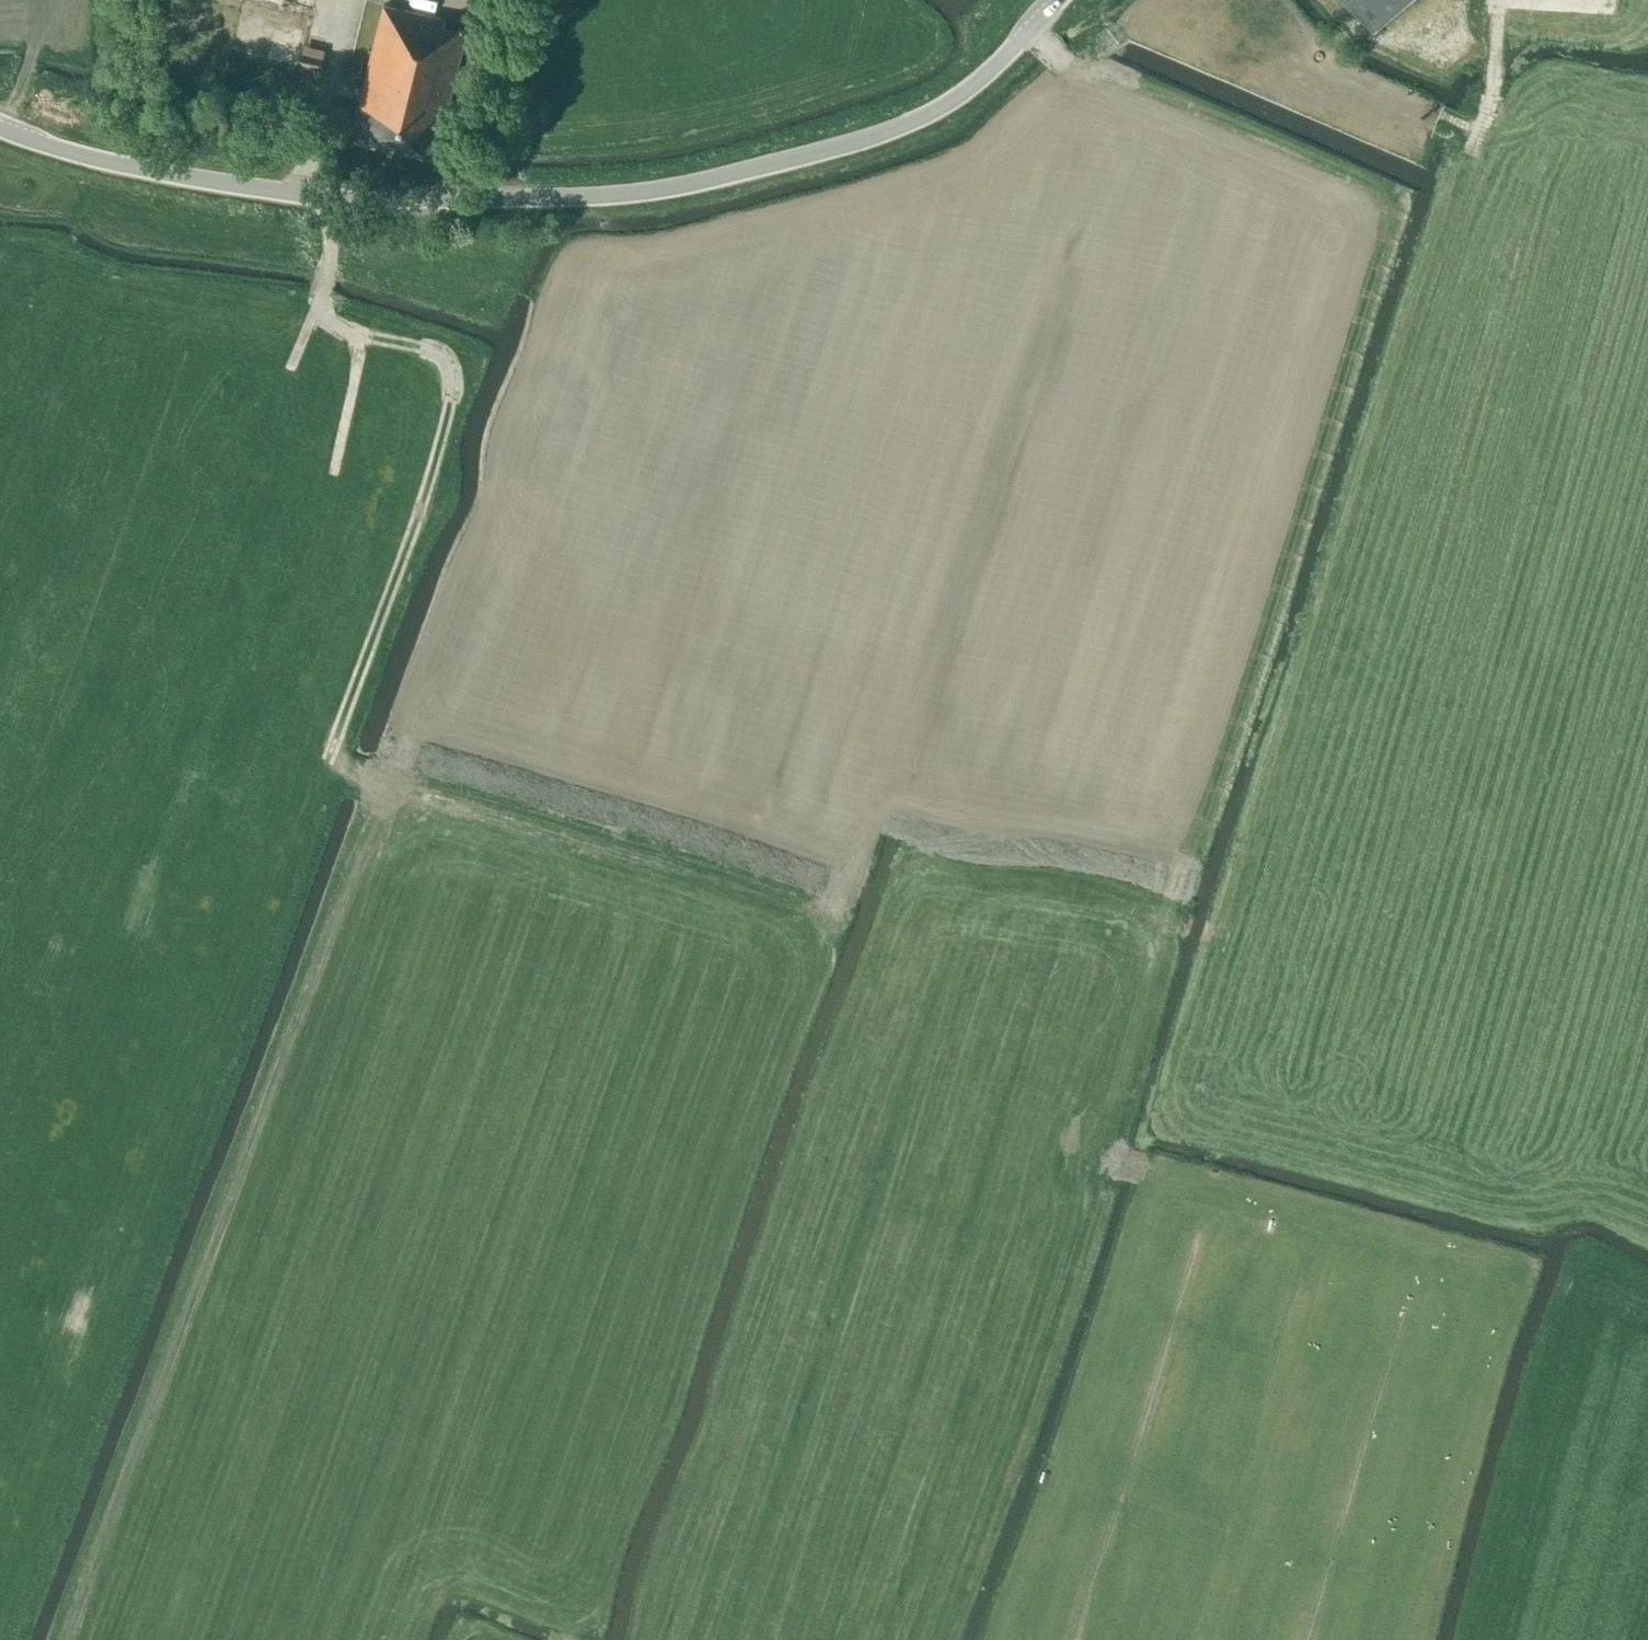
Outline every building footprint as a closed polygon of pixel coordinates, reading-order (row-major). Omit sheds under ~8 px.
[(1409,0),(1348,0),(1373,30),(1409,0)] [(440,115),(445,116),(467,29),(445,24),(446,19),(383,5),(350,137),(372,142),(372,143),(411,152),(411,151),(435,156),(440,133),(436,132),(440,115)] [(308,37),(298,63),(319,71),(328,44),(308,37)]
